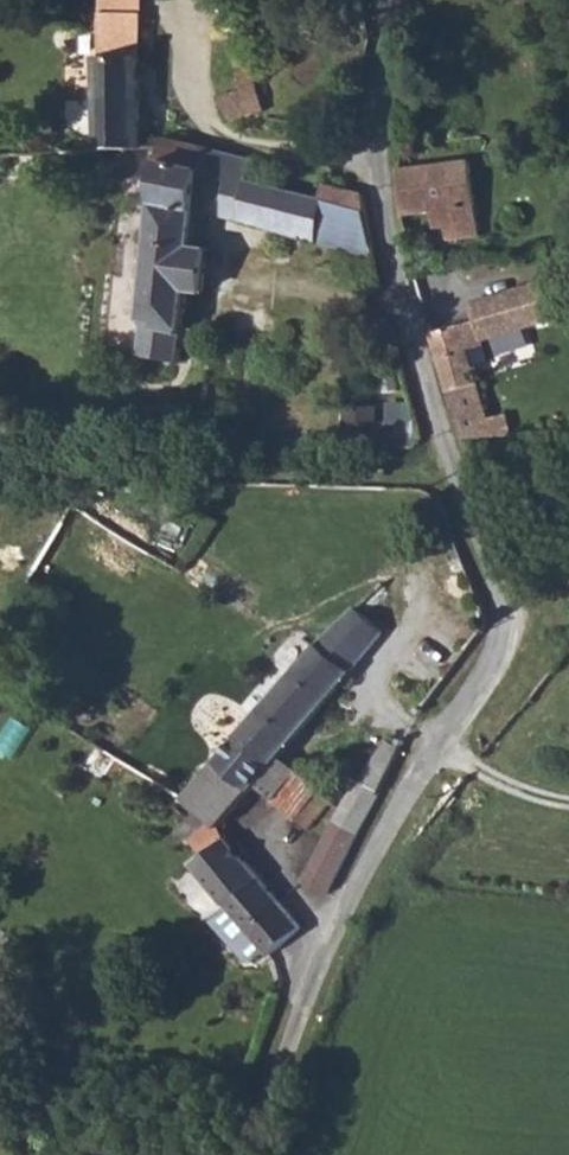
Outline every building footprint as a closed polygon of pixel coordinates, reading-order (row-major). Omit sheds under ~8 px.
[(111,13),(143,13),(143,0),(111,0),(111,13)] [(103,52),(102,98),(141,99),(141,52),(103,52)] [(262,91),(219,101),(227,126),(268,115),(262,91)] [(102,98),(100,150),(137,151),(141,99),(102,98)] [(171,143),(169,153),(134,354),(177,361),(191,288),(204,290),(212,249),(199,247),(213,173),(214,154),(171,143)] [(475,163),(401,168),(404,211),(434,209),(435,226),(449,225),(450,238),(481,235),(475,163)] [(226,176),(219,217),(244,223),(252,182),(226,176)] [(252,182),(244,223),(281,231),(288,190),(252,182)] [(326,183),(320,198),(326,200),(368,209),(364,188),(326,183)] [(288,190),(281,231),(318,241),(326,200),(320,198),(288,190)] [(326,200),(318,241),(376,255),(368,209),(326,200)] [(458,323),(431,329),(464,439),(505,439),(501,422),(489,421),(468,349),(484,345),(483,339),(557,319),(546,281),(470,301),(475,318),(458,323)] [(345,411),(344,425),(371,425),(370,411),(345,411)] [(381,426),(381,446),(415,447),(424,437),(421,426),(381,426)] [(331,625),(213,762),(245,788),(251,783),(275,754),(382,632),(355,603),(331,625)] [(383,736),(356,782),(373,792),(389,759),(396,746),(383,736)] [(275,754),(251,783),(268,799),(294,769),(275,754)] [(213,762),(180,798),(190,808),(172,830),(186,843),(189,840),(201,852),(189,864),(267,955),(301,927),(225,843),(215,825),(245,788),(213,762)] [(294,769),(268,799),(288,817),(315,789),(294,769)] [(340,810),(297,879),(320,892),(345,841),(349,842),(373,792),(356,782),(340,810)] [(315,789),(288,817),(301,828),(325,799),(315,789)]
